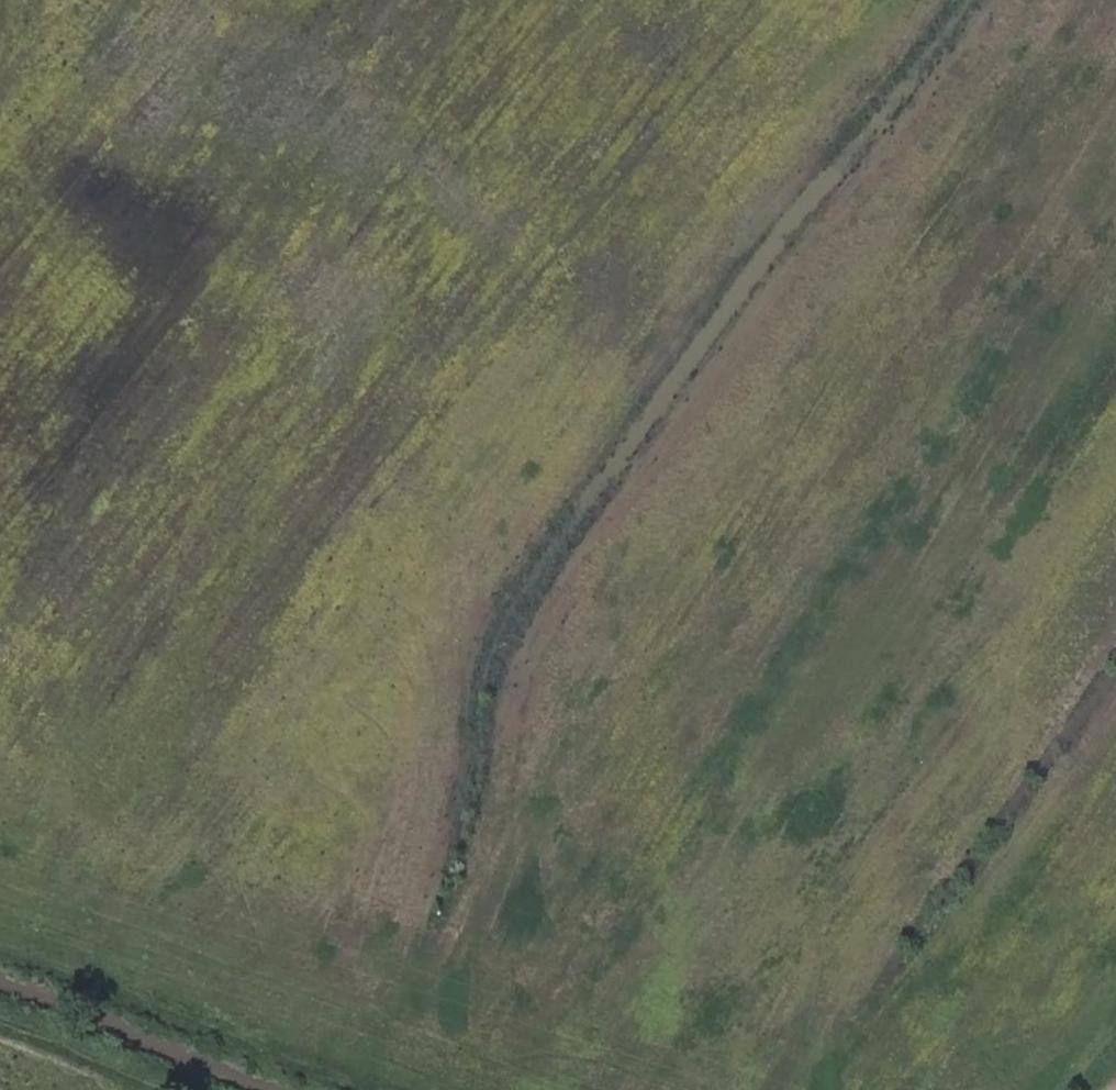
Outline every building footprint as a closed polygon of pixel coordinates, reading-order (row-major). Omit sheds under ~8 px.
[(892,1089),(909,1089),(898,1081),(892,1089)]
